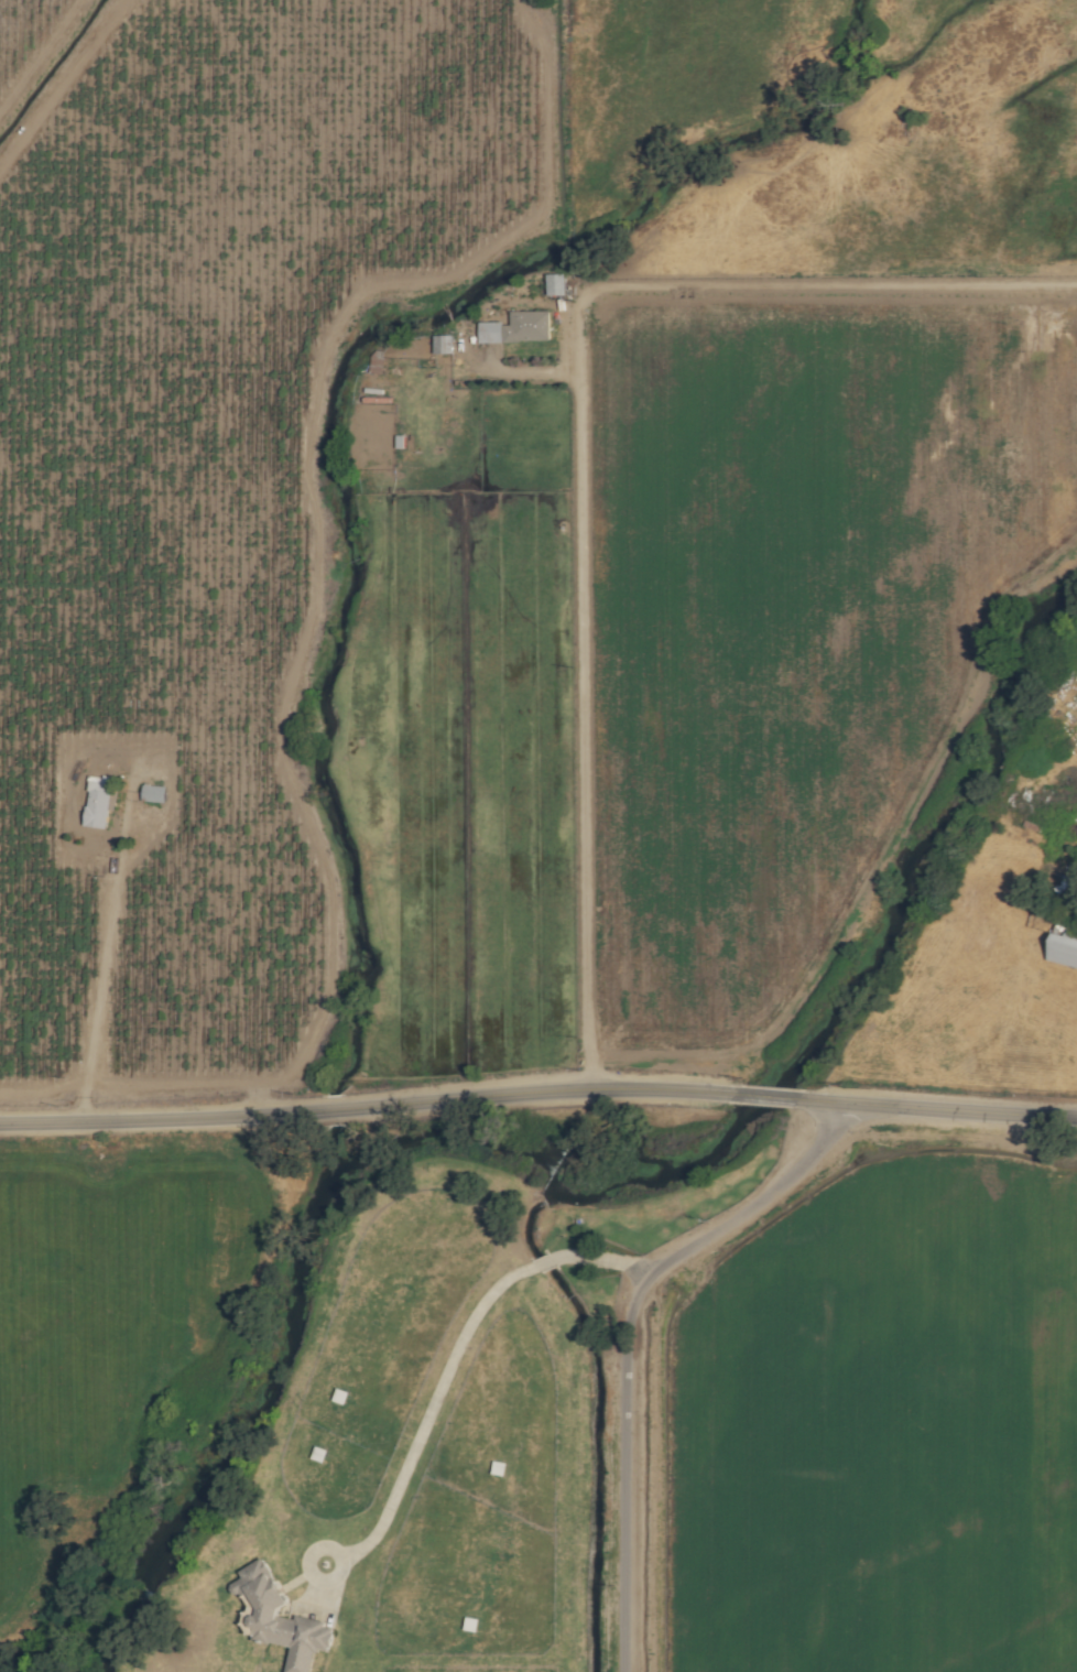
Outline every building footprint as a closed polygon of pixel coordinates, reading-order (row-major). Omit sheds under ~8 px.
[(561,274),(543,275),(543,296),(562,295),(561,274)] [(546,312),(507,312),(507,323),(475,324),(476,343),(547,342),(546,312)] [(429,336),(430,354),(449,354),(448,335),(429,336)] [(113,793),(103,792),(104,781),(85,779),(80,827),(103,830),(105,811),(112,812),(113,793)] [(161,803),(162,787),(139,786),(138,803),(161,803)] [(289,1618),(286,1619),(275,1618),(278,1600),(264,1574),(264,1572),(258,1559),(244,1567),(236,1571),(235,1579),(227,1583),(225,1593),(236,1594),(244,1611),(238,1614),(236,1624),(247,1644),(261,1636),(265,1643),(286,1647),(281,1671),(305,1671),(308,1655),(317,1650),(325,1652),(329,1625),(289,1618)]
